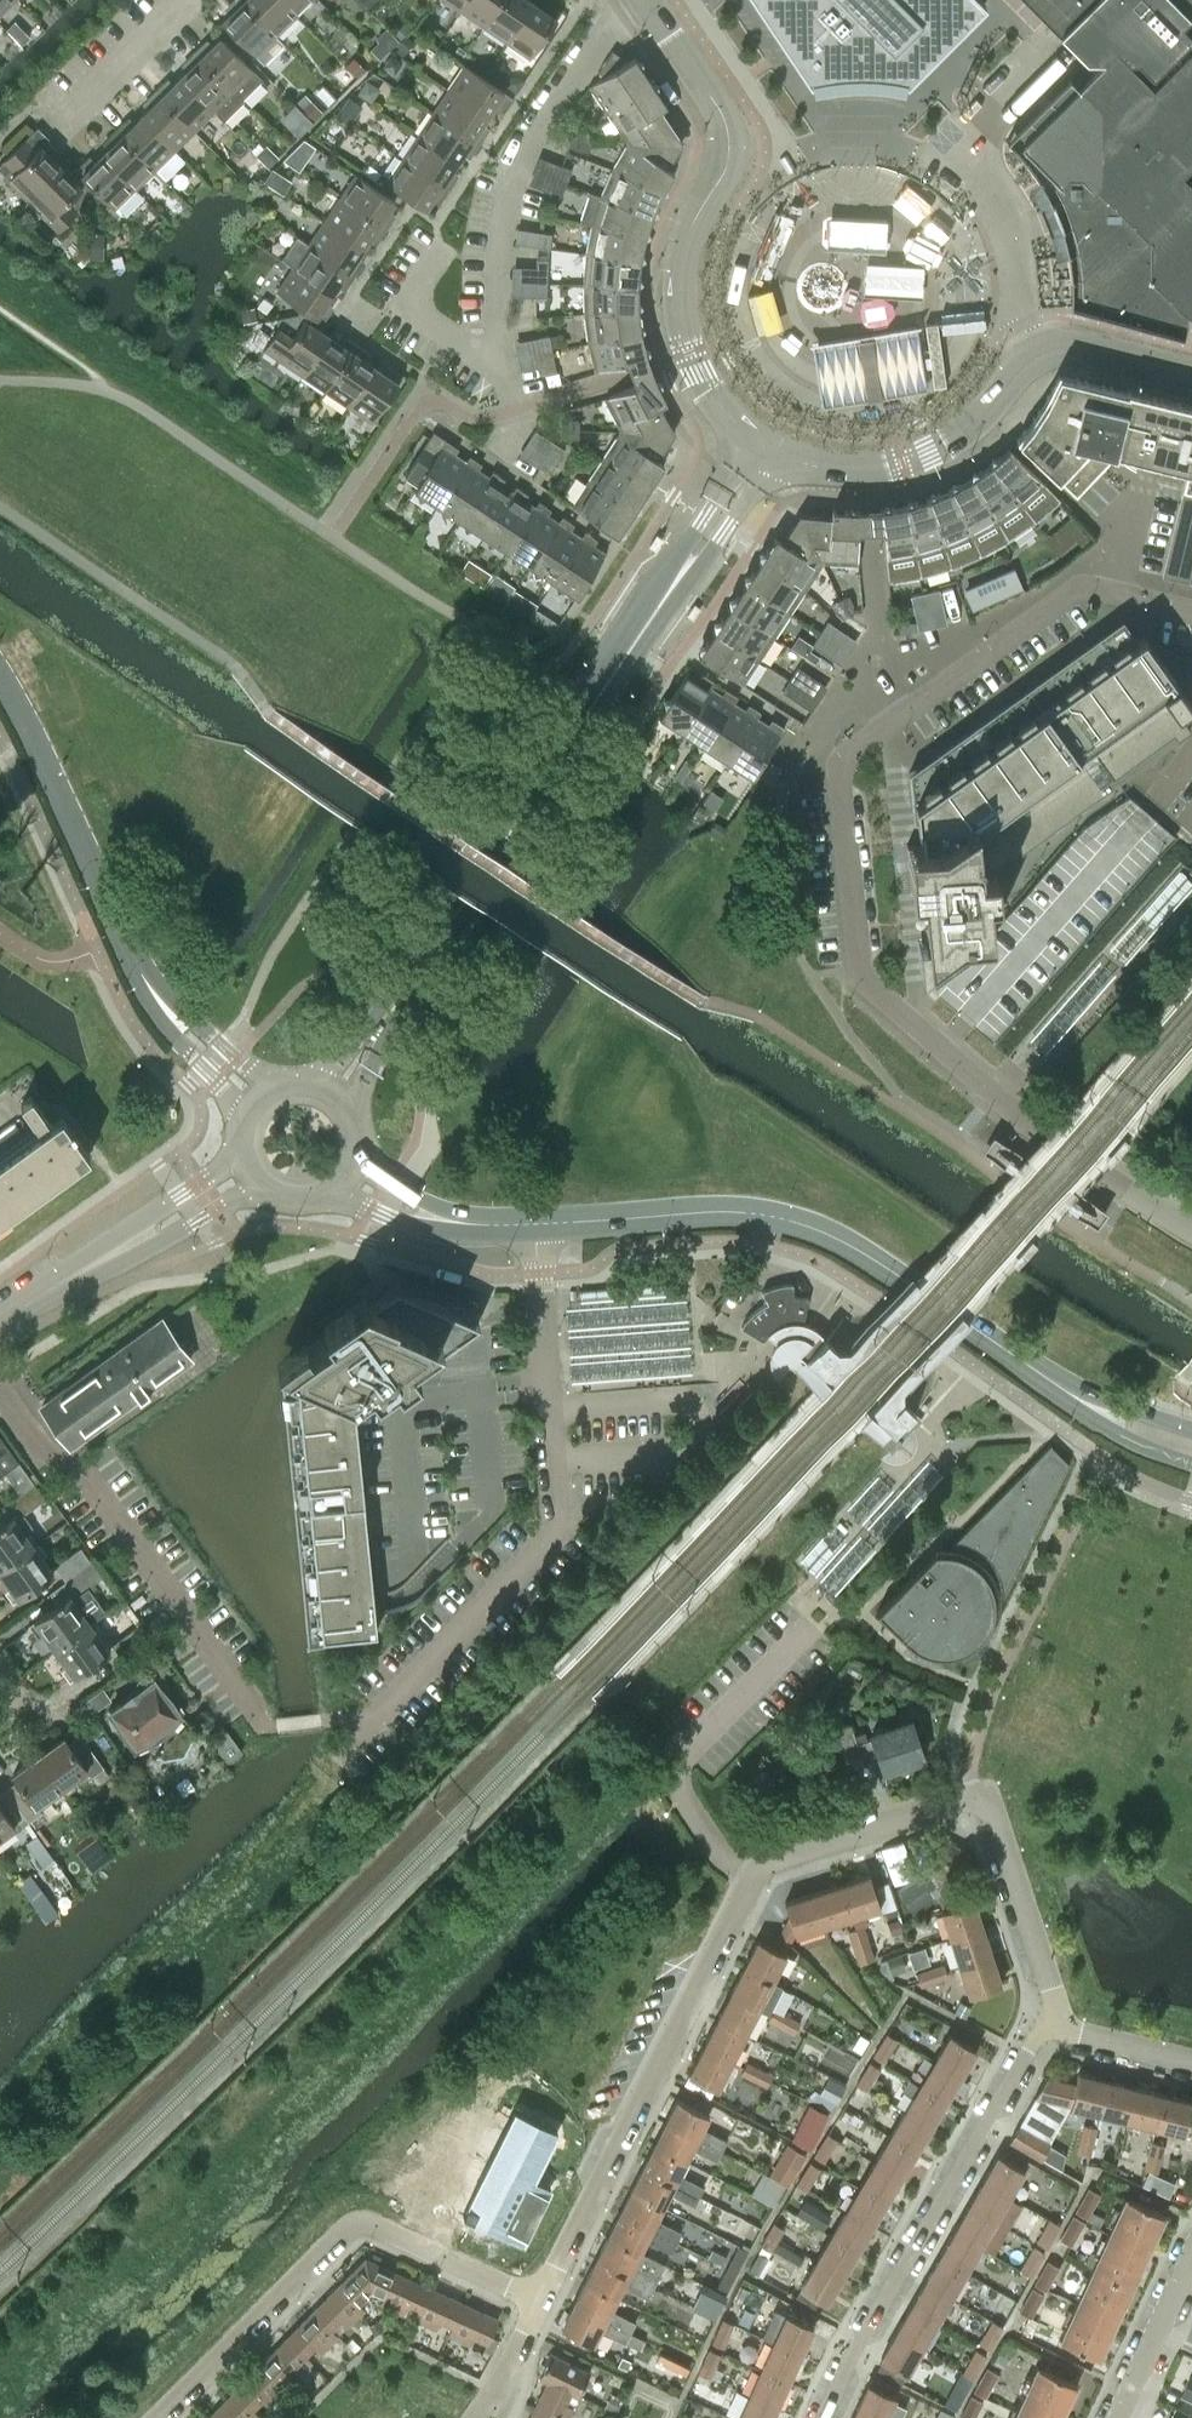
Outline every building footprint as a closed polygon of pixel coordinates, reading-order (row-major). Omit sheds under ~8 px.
[(13,0),(0,0),(0,13),(13,0)] [(241,0),(231,0),(228,3),(234,9),(222,22),(255,55),(275,34),(241,0)] [(275,34),(295,15),(280,0),(241,0),(275,34)] [(295,15),(310,0),(280,0),(295,15)] [(460,10),(467,0),(446,0),(460,10)] [(483,25),(500,0),(467,0),(460,10),(483,25)] [(506,41),(532,2),(529,0),(500,0),(483,25),(506,41)] [(810,81),(816,80),(830,78),(852,76),(858,76),(871,76),(886,78),(905,82),(985,3),(982,0),(754,0),(810,81)] [(1060,37),(1076,54),(1086,63),(1101,64),(1096,69),(1077,88),(1074,84),(1018,140),(1032,156),(1047,177),(1060,202),(1071,202),(1067,206),(1065,211),(1065,217),(1067,222),(1071,225),(1069,228),(1075,251),(1078,277),(1079,299),(1185,328),(1189,314),(1191,314),(1191,47),(1150,89),(1130,69),(1125,63),(1135,63),(1150,79),(1191,38),(1179,26),(1189,16),(1191,20),(1191,0),(1023,0),(1060,37)] [(506,41),(525,54),(530,57),(561,11),(550,4),(545,11),(532,2),(506,41)] [(409,30),(403,23),(394,33),(400,39),(409,30)] [(241,99),(261,79),(220,37),(207,50),(201,43),(193,51),(241,99)] [(388,49),(378,39),(369,48),(380,58),(388,49)] [(459,44),(456,50),(464,55),(467,49),(459,44)] [(604,109),(650,79),(641,66),(642,60),(635,58),(634,56),(627,60),(612,50),(598,71),(602,77),(588,86),(604,109)] [(243,100),(241,99),(193,51),(185,59),(191,66),(180,77),(213,110),(223,120),(243,100)] [(366,70),(353,57),(345,65),(358,78),(366,70)] [(448,89),(487,115),(496,102),(503,107),(510,96),(464,65),(448,89)] [(501,83),(515,92),(524,79),(515,72),(507,75),(501,83)] [(213,110),(180,77),(168,88),(162,82),(154,90),(193,130),(213,110)] [(650,79),(604,109),(621,134),(659,108),(666,104),(664,101),(658,93),(656,89),(657,83),(651,81),(650,79)] [(478,129),(487,115),(448,89),(433,112),(479,143),(485,133),(478,129)] [(193,130),(154,90),(146,98),(152,104),(141,116),(173,149),(193,130)] [(362,105),(348,96),(336,113),(351,122),(362,105)] [(311,100),(301,110),(313,121),(323,112),(311,100)] [(279,118),(297,137),(313,121),(301,110),(295,103),(279,118)] [(671,137),(672,139),(677,134),(659,108),(621,134),(623,137),(671,137)] [(472,152),(479,143),(433,112),(417,135),(456,161),(465,148),(472,152)] [(173,149),(141,116),(129,127),(123,121),(115,129),(154,169),(173,149)] [(154,169),(115,129),(107,137),(113,143),(101,155),(134,188),(154,169)] [(569,142),(589,140),(589,131),(580,131),(568,138),(569,142)] [(456,161),(417,135),(402,158),(448,189),(454,179),(447,174),(456,161)] [(671,144),(671,141),(671,140),(672,139),(671,137),(623,137),(627,143),(627,142),(668,168),(678,149),(671,144)] [(7,179),(27,199),(61,166),(49,155),(55,149),(46,140),(36,150),(24,139),(3,161),(14,172),(7,179)] [(589,140),(569,142),(569,145),(581,151),(590,150),(589,140)] [(627,142),(627,143),(612,168),(661,192),(667,190),(666,184),(673,171),(668,168),(627,142)] [(279,156),(266,144),(256,155),(268,167),(279,156)] [(303,156),(295,150),(285,160),(284,160),(295,168),(303,156)] [(86,181),(86,192),(87,192),(97,192),(113,209),(134,188),(101,155),(90,166),(84,160),(75,169),(78,172),(86,181)] [(448,189),(402,158),(386,182),(425,208),(434,193),(442,198),(448,189)] [(556,178),(566,182),(572,169),(561,165),(556,178)] [(86,181),(78,172),(72,178),(61,166),(27,199),(58,230),(78,211),(75,208),(87,195),(87,192),(86,192),(86,181)] [(258,177),(248,168),(240,177),(249,186),(258,177)] [(661,192),(612,168),(600,195),(644,212),(651,214),(651,213),(657,211),(655,205),(661,192)] [(284,176),(274,169),(266,180),(276,187),(284,176)] [(339,198),(385,229),(392,220),(384,215),(394,200),(355,174),(339,198)] [(561,196),(566,182),(556,178),(551,192),(561,196)] [(636,235),(644,212),(600,195),(591,224),(636,235)] [(324,221),(362,247),(371,234),(379,239),(385,229),(339,198),(324,221)] [(362,247),(324,221),(308,244),(354,275),(360,265),(353,261),(362,247)] [(644,237),(636,235),(591,224),(585,253),(639,260),(639,259),(644,255),(641,250),(642,248),(644,237)] [(541,232),(539,246),(550,248),(552,233),(541,232)] [(103,258),(103,241),(89,240),(88,257),(103,258)] [(292,267),(331,293),(340,279),(348,284),(354,275),(308,244),(292,267)] [(639,260),(585,253),(583,283),(637,284),(637,283),(642,279),(638,274),(639,260)] [(536,258),(536,267),(536,282),(547,282),(548,259),(536,258)] [(296,304),(298,314),(308,312),(322,322),(329,311),(322,306),(331,293),(292,267),(276,291),(296,304)] [(546,297),(547,282),(536,282),(535,296),(546,297)] [(637,284),(583,283),(583,313),(637,308),(637,307),(642,302),(637,298),(637,284)] [(255,305),(241,308),(244,322),(258,319),(255,305)] [(637,308),(583,313),(587,342),(641,332),(640,331),(644,326),(639,322),(637,308)] [(328,335),(318,328),(322,322),(308,312),(298,314),(276,318),(278,328),(264,348),(301,374),(328,335)] [(641,332),(587,342),(594,372),(626,362),(629,370),(631,373),(650,366),(649,363),(646,354),(649,348),(644,345),(641,332)] [(341,344),(328,335),(301,374),(324,389),(355,343),(346,337),(341,344)] [(541,351),(552,349),(549,335),(538,337),(541,351)] [(365,350),(355,343),(324,389),(347,405),(373,366),(360,357),(365,350)] [(556,372),(552,349),(541,351),(545,374),(556,372)] [(373,366),(347,405),(371,421),(402,375),(392,368),(387,375),(373,366)] [(604,398),(618,426),(659,404),(666,400),(664,398),(659,387),(661,381),(655,378),(654,376),(650,366),(631,373),(635,384),(604,398)] [(1076,496),(1112,457),(1114,452),(1126,455),(1187,470),(1183,490),(1191,492),(1191,405),(1058,372),(1042,402),(1028,424),(1016,439),(1022,444),(1076,496)] [(620,430),(617,434),(657,458),(674,432),(659,404),(618,426),(620,430)] [(561,428),(579,429),(579,419),(570,419),(561,422),(561,428)] [(569,438),(579,439),(579,429),(561,428),(560,435),(569,438)] [(445,439),(433,431),(404,475),(417,483),(414,488),(438,503),(469,455),(465,461),(450,452),(454,445),(445,439)] [(657,458),(617,434),(602,457),(647,487),(648,486),(655,484),(654,477),(663,463),(657,458)] [(555,442),(547,455),(557,461),(565,448),(555,442)] [(1023,506),(1035,522),(1060,500),(1008,447),(1006,448),(997,456),(991,456),(990,462),(989,463),(1023,506)] [(438,503),(461,519),(493,470),(492,470),(488,476),(473,467),(477,460),(469,455),(438,503)] [(549,473),(557,461),(547,455),(539,467),(549,473)] [(647,487),(602,457),(587,480),(632,510),(633,509),(640,507),(639,500),(647,487)] [(970,477),(1008,540),(1035,522),(1023,506),(989,463),(978,471),(972,470),(971,476),(970,477)] [(516,485),(515,485),(511,492),(497,482),(501,476),(493,470),(461,519),(484,534),(516,485)] [(949,488),(981,555),(1008,540),(970,477),(958,483),(952,482),(950,488),(949,488)] [(632,510),(587,480),(571,504),(617,534),(618,532),(625,530),(624,523),(632,510)] [(520,497),(524,491),(516,485),(484,534),(507,549),(539,500),(534,507),(520,497)] [(927,497),(951,567),(981,555),(949,488),(937,493),(931,491),(928,497),(927,497)] [(905,504),(904,504),(920,575),(951,567),(927,497),(921,499),(914,501),(909,498),(905,504)] [(507,549),(530,564),(562,516),(558,522),(543,512),(547,506),(539,500),(507,549)] [(889,582),(920,575),(904,504),(891,506),(886,503),(882,508),(880,508),(872,509),(869,509),(870,530),(873,530),(882,529),(889,582)] [(831,516),(826,563),(858,564),(858,531),(870,530),(869,509),(859,510),(856,509),(851,505),(846,509),(831,508),(831,509),(831,516)] [(781,540),(820,566),(822,562),(826,563),(831,516),(799,513),(781,540)] [(530,564),(553,579),(581,537),(566,527),(570,521),(562,516),(530,564)] [(1070,517),(1056,529),(1070,544),(1074,540),(1083,533),(1070,517)] [(585,531),(581,537),(553,579),(577,595),(604,553),(589,543),(593,536),(585,531)] [(759,560),(804,590),(820,566),(781,540),(775,536),(765,550),(759,552),(760,559),(759,560)] [(1167,555),(1162,575),(1189,581),(1191,569),(1191,561),(1167,555)] [(789,613),(804,590),(759,560),(750,573),(744,575),(745,582),(743,584),(789,613)] [(1023,589),(1015,568),(966,590),(974,610),(1023,589)] [(774,636),(789,613),(743,584),(737,593),(735,596),(728,598),(730,605),(729,606),(774,636)] [(924,592),(927,603),(941,600),(938,589),(924,592)] [(912,606),(927,603),(924,592),(910,595),(912,606)] [(839,599),(847,615),(853,612),(852,603),(848,595),(839,599)] [(841,618),(847,615),(839,599),(831,603),(835,612),(841,618)] [(759,659),(774,636),(729,606),(720,619),(713,621),(714,628),(713,629),(759,659)] [(1132,798),(1085,832),(991,931),(987,892),(996,891),(994,868),(1117,780),(1117,779),(1190,727),(1178,711),(1190,702),(1142,636),(1137,639),(1122,618),(908,772),(913,821),(916,821),(918,843),(906,844),(911,893),(911,894),(920,893),(927,961),(930,958),(932,978),(933,987),(925,993),(934,1002),(939,997),(993,1045),(1042,989),(1176,837),(1132,798)] [(819,633),(828,639),(836,627),(827,620),(819,633)] [(743,683),(759,659),(713,629),(705,642),(698,644),(699,651),(698,653),(743,683)] [(820,651),(828,639),(819,633),(811,645),(820,651)] [(789,679),(799,685),(807,674),(798,667),(789,679)] [(658,714),(682,730),(709,687),(713,681),(705,675),(701,682),(685,672),(658,714)] [(790,697),(799,685),(789,679),(781,691),(790,697)] [(682,730),(705,745),(732,702),(736,696),(728,691),(724,697),(709,687),(682,730)] [(747,712),(732,702),(705,745),(728,760),(755,718),(760,711),(751,706),(747,712)] [(752,775),(784,727),(774,721),(770,727),(755,718),(728,760),(752,775)] [(761,777),(771,784),(781,769),(771,762),(761,777)] [(45,1113),(32,1096),(21,1104),(41,1130),(0,1160),(0,1220),(89,1155),(74,1133),(76,1131),(72,1127),(71,1128),(61,1115),(52,1122),(45,1113)] [(778,1285),(762,1290),(767,1302),(760,1307),(752,1312),(746,1319),(741,1326),(763,1340),(767,1335),(771,1331),(776,1327),(782,1325),(788,1323),(794,1322),(801,1323),(803,1324),(809,1298),(805,1297),(793,1296),(793,1283),(778,1285)] [(305,1340),(277,1360),(286,1364),(282,1367),(309,1649),(379,1641),(387,1633),(385,1615),(386,1615),(385,1600),(384,1590),(382,1590),(368,1449),(375,1448),(369,1392),(374,1388),(376,1391),(395,1377),(399,1383),(419,1369),(417,1367),(480,1322),(397,1284),(373,1301),(364,1297),(325,1325),(324,1326),(329,1333),(310,1347),(305,1340)] [(191,1359),(165,1324),(162,1320),(42,1407),(70,1446),(138,1398),(141,1401),(151,1394),(148,1391),(191,1359)] [(815,1388),(837,1364),(850,1349),(849,1348),(838,1348),(827,1337),(821,1344),(818,1346),(812,1340),(789,1364),(790,1365),(815,1388)] [(903,1399),(903,1389),(902,1388),(870,1423),(866,1426),(889,1448),(890,1449),(895,1444),(911,1428),(913,1425),(907,1419),(909,1416),(915,1410),(903,1399)] [(19,1463),(0,1436),(0,1477),(19,1463)] [(906,1639),(909,1642),(917,1647),(925,1651),(933,1653),(942,1654),(951,1653),(960,1651),(968,1647),(975,1642),(981,1636),(986,1628),(990,1621),(1069,1462),(1051,1445),(1050,1443),(943,1552),(943,1553),(918,1578),(914,1575),(915,1575),(913,1573),(877,1610),(906,1639)] [(18,1467),(8,1472),(23,1491),(32,1485),(18,1467)] [(23,1513),(45,1497),(35,1483),(23,1491),(9,1502),(17,1513),(13,1516),(13,1517),(0,1527),(0,1569),(33,1545),(24,1532),(32,1526),(23,1513)] [(33,1545),(0,1569),(0,1573),(19,1599),(54,1573),(33,1545)] [(65,1580),(66,1581),(91,1563),(80,1547),(55,1566),(65,1580)] [(105,1611),(88,1587),(102,1577),(91,1563),(66,1581),(65,1580),(49,1591),(58,1605),(35,1622),(54,1649),(90,1623),(105,1611)] [(110,1652),(90,1623),(54,1649),(75,1677),(110,1652)] [(169,1685),(154,1676),(143,1686),(140,1685),(121,1699),(121,1702),(108,1710),(112,1727),(114,1727),(113,1725),(119,1724),(124,1733),(135,1746),(143,1742),(163,1757),(182,1754),(194,1732),(183,1724),(181,1724),(176,1717),(180,1713),(171,1699),(164,1690),(167,1686),(168,1687),(169,1685)] [(876,1751),(883,1770),(924,1756),(912,1720),(871,1734),(872,1738),(856,1744),(850,1726),(837,1730),(848,1761),(876,1751)] [(219,1747),(229,1759),(241,1751),(226,1730),(219,1735),(219,1747)] [(36,1758),(60,1790),(87,1771),(91,1777),(103,1768),(80,1736),(68,1744),(64,1738),(36,1758)] [(60,1790),(36,1758),(13,1775),(18,1781),(5,1790),(11,1797),(10,1798),(27,1822),(41,1813),(37,1807),(60,1790)] [(766,1789),(774,1780),(761,1769),(753,1777),(766,1789)] [(338,1809),(353,1794),(344,1786),(329,1800),(338,1809)] [(10,1798),(0,1805),(0,1837),(14,1826),(17,1830),(27,1822),(10,1798)] [(966,1852),(959,1848),(938,1837),(924,1865),(929,1868),(943,1908),(959,1903),(951,1880),(966,1852)] [(840,1883),(851,1915),(880,1905),(882,1912),(898,1907),(889,1879),(873,1884),(869,1873),(840,1883)] [(920,1874),(896,1891),(913,1914),(937,1897),(920,1874)] [(815,1891),(825,1923),(851,1915),(840,1883),(815,1891)] [(783,1928),(791,1938),(795,1931),(796,1933),(825,1923),(815,1891),(785,1901),(790,1915),(783,1928)] [(949,1934),(982,1924),(973,1898),(959,1903),(943,1908),(941,1909),(949,1934)] [(847,1930),(852,1946),(869,1941),(863,1924),(847,1930)] [(959,1964),(991,1953),(982,1924),(949,1934),(959,1964)] [(743,1966),(772,1980),(786,1952),(784,1951),(791,1938),(783,1928),(773,1946),(758,1938),(743,1966)] [(852,1946),(858,1963),(874,1957),(869,1941),(852,1946)] [(991,1953),(959,1964),(969,1993),(1001,1983),(991,1953)] [(901,1954),(887,1959),(892,1974),(907,1969),(901,1954)] [(943,1962),(929,1967),(934,1981),(948,1976),(943,1962)] [(772,1980),(743,1966),(731,1992),(759,2006),(772,1980)] [(916,1972),(920,1986),(934,1981),(929,1967),(916,1972)] [(759,2006),(731,1992),(716,2020),(744,2034),(759,2006)] [(768,2019),(780,2026),(787,2014),(775,2006),(768,2019)] [(780,2026),(793,2033),(800,2021),(787,2014),(780,2026)] [(744,2034),(716,2020),(702,2047),(730,2061),(744,2034)] [(886,2032),(879,2043),(890,2050),(897,2038),(886,2032)] [(935,2058),(961,2073),(975,2049),(950,2034),(935,2058)] [(872,2055),(883,2061),(890,2050),(879,2043),(872,2055)] [(730,2061),(702,2047),(689,2074),(717,2088),(730,2061)] [(920,2084),(945,2100),(961,2073),(935,2058),(920,2084)] [(740,2073),(754,2079),(760,2067),(747,2060),(740,2073)] [(868,2060),(862,2072),(874,2079),(881,2067),(868,2060)] [(754,2079),(767,2086),(773,2073),(760,2067),(754,2079)] [(855,2083),(867,2090),(874,2079),(862,2072),(855,2083)] [(1099,2112),(1107,2079),(1078,2072),(1075,2084),(1045,2077),(1035,2096),(1019,2125),(1018,2124),(1010,2139),(1041,2157),(1050,2142),(1049,2142),(1070,2105),(1099,2112)] [(945,2100),(920,2084),(909,2078),(902,2089),(913,2095),(906,2108),(931,2123),(945,2100)] [(1127,2119),(1135,2086),(1107,2079),(1099,2112),(1127,2119)] [(1135,2086),(1127,2119),(1156,2126),(1164,2094),(1135,2086)] [(1156,2126),(1184,2133),(1191,2102),(1191,2100),(1164,2094),(1156,2126)] [(727,2139),(702,2127),(709,2114),(677,2098),(665,2121),(707,2143),(708,2143),(722,2150),(727,2139)] [(809,2148),(828,2115),(811,2105),(792,2139),(809,2148)] [(891,2132),(917,2147),(931,2123),(906,2108),(891,2132)] [(515,2109),(463,2213),(523,2242),(550,2187),(533,2178),(556,2130),(515,2109)] [(708,2143),(707,2143),(665,2121),(653,2144),(686,2161),(693,2147),(716,2159),(722,2150),(708,2143)] [(1082,2123),(1079,2138),(1094,2141),(1097,2126),(1082,2123)] [(826,2132),(819,2143),(831,2150),(838,2138),(826,2132)] [(875,2160),(901,2175),(917,2147),(891,2132),(875,2160)] [(1076,2152),(1090,2155),(1094,2141),(1079,2138),(1076,2152)] [(768,2173),(788,2185),(807,2153),(787,2141),(768,2173)] [(1151,2141),(1148,2155),(1160,2158),(1163,2144),(1151,2141)] [(813,2155),(824,2161),(831,2150),(819,2143),(813,2155)] [(679,2174),(686,2161),(653,2144),(642,2166),(674,2183),(685,2188),(699,2196),(704,2185),(697,2182),(679,2174)] [(1010,2193),(1023,2169),(997,2154),(984,2178),(1010,2193)] [(1144,2169),(1156,2172),(1160,2158),(1148,2155),(1144,2169)] [(809,2160),(802,2172),(814,2179),(820,2167),(809,2160)] [(860,2185),(886,2200),(901,2175),(875,2160),(860,2185)] [(685,2188),(674,2183),(642,2166),(630,2189),(663,2206),(671,2192),(695,2204),(699,2196),(685,2188)] [(795,2183),(807,2190),(814,2179),(802,2172),(795,2183)] [(968,2206),(994,2221),(1010,2193),(984,2178),(968,2206)] [(847,2207),(873,2222),(886,2200),(860,2185),(847,2207)] [(1093,2205),(1100,2193),(1088,2187),(1082,2198),(1093,2205)] [(630,2189),(630,2190),(619,2212),(676,2241),(682,2230),(657,2218),(663,2206),(630,2189)] [(1132,2286),(1132,2285),(1164,2214),(1125,2196),(1092,2267),(1132,2286)] [(1075,2210),(1087,2216),(1093,2205),(1082,2198),(1075,2210)] [(994,2221),(968,2206),(954,2231),(979,2246),(994,2221)] [(832,2232),(858,2248),(873,2222),(847,2207),(832,2232)] [(671,2251),(676,2241),(619,2212),(607,2234),(640,2251),(647,2239),(671,2251)] [(1078,2232),(1085,2221),(1073,2214),(1066,2226),(1078,2232)] [(1048,2217),(1042,2229),(1054,2235),(1060,2224),(1048,2217)] [(773,2221),(767,2232),(778,2239),(784,2228),(773,2221)] [(1060,2238),(1071,2244),(1078,2232),(1066,2226),(1060,2238)] [(1036,2241),(1047,2247),(1054,2235),(1042,2229),(1036,2241)] [(979,2246),(954,2231),(940,2255),(966,2269),(979,2246)] [(771,2250),(776,2241),(778,2239),(767,2232),(760,2244),(771,2250)] [(815,2260),(841,2275),(858,2248),(832,2232),(815,2260)] [(635,2263),(640,2251),(607,2234),(596,2257),(653,2286),(658,2275),(635,2263)] [(1032,2246),(1026,2258),(1037,2264),(1044,2253),(1032,2246)] [(748,2268),(757,2274),(768,2257),(759,2251),(748,2268)] [(966,2269),(940,2255),(924,2282),(950,2297),(966,2269)] [(653,2286),(596,2257),(584,2280),(618,2297),(624,2285),(647,2297),(653,2286)] [(384,2294),(394,2271),(366,2258),(340,2284),(358,2301),(371,2287),(384,2294)] [(1019,2269),(1031,2276),(1037,2264),(1026,2258),(1019,2269)] [(1052,2278),(1059,2266),(1047,2259),(1040,2271),(1052,2278)] [(841,2275),(815,2260),(801,2285),(827,2300),(841,2275)] [(1099,2357),(1107,2339),(1132,2286),(1092,2267),(1059,2339),(1099,2357)] [(418,2309),(428,2287),(394,2271),(384,2294),(381,2301),(402,2311),(406,2304),(418,2309)] [(1034,2283),(1045,2290),(1052,2278),(1040,2271),(1034,2283)] [(611,2310),(618,2297),(584,2280),(573,2302),(605,2319),(630,2332),(645,2339),(649,2330),(628,2320),(628,2318),(611,2310)] [(950,2297),(924,2282),(910,2307),(936,2322),(950,2297)] [(363,2307),(358,2301),(340,2284),(314,2310),(331,2328),(341,2318),(346,2324),(363,2307)] [(1025,2298),(1037,2305),(1043,2293),(1031,2286),(1025,2298)] [(452,2325),(462,2302),(428,2287),(418,2309),(415,2316),(436,2327),(440,2319),(452,2325)] [(1018,2310),(1031,2317),(1037,2305),(1025,2298),(1018,2310)] [(487,2341),(489,2336),(497,2319),(462,2302),(452,2325),(448,2332),(470,2342),(474,2335),(487,2341)] [(645,2339),(630,2332),(605,2319),(573,2302),(561,2326),(593,2342),(600,2327),(641,2348),(645,2339)] [(936,2322),(910,2307),(895,2333),(921,2348),(936,2322)] [(331,2328),(314,2310),(288,2337),(305,2354),(315,2345),(320,2350),(337,2333),(331,2328)] [(772,2342),(800,2354),(812,2326),(785,2314),(772,2342)] [(722,2318),(717,2330),(728,2335),(733,2323),(722,2318)] [(991,2319),(984,2330),(997,2337),(1003,2326),(991,2319)] [(728,2338),(741,2343),(747,2329),(734,2324),(728,2338)] [(711,2343),(722,2347),(728,2335),(717,2330),(711,2343)] [(978,2342),(990,2349),(997,2337),(984,2330),(978,2342)] [(921,2348),(895,2333),(881,2357),(888,2361),(882,2370),(901,2381),(921,2348)] [(489,2336),(487,2341),(485,2345),(493,2349),(497,2339),(489,2336)] [(305,2354),(288,2337),(261,2363),(279,2381),(288,2371),(294,2377),(311,2360),(305,2354)] [(1006,2339),(999,2350),(1009,2356),(1016,2345),(1006,2339)] [(800,2354),(772,2342),(760,2369),(787,2381),(800,2354)] [(975,2348),(969,2359),(980,2365),(986,2354),(975,2348)] [(656,2360),(685,2374),(690,2364),(661,2349),(656,2360)] [(709,2349),(704,2361),(714,2365),(719,2354),(709,2349)] [(992,2361),(1002,2367),(1009,2356),(999,2350),(992,2361)] [(589,2371),(550,2353),(539,2375),(548,2380),(571,2390),(578,2394),(589,2371)] [(963,2370),(974,2376),(980,2365),(969,2359),(963,2370)] [(709,2377),(714,2365),(704,2361),(699,2372),(709,2377)] [(279,2381),(261,2363),(235,2390),(253,2407),(262,2398),(268,2403),(285,2386),(279,2381)] [(1076,2384),(1036,2365),(1012,2417),(1060,2417),(1076,2384)] [(992,2384),(998,2372),(986,2366),(980,2378),(992,2384)] [(787,2381),(760,2369),(748,2394),(776,2406),(787,2381)] [(973,2390),(985,2396),(992,2384),(980,2378),(973,2390)] [(532,2413),(542,2417),(566,2417),(572,2406),(565,2402),(571,2390),(548,2380),(532,2413)] [(871,2417),(884,2417),(895,2396),(867,2383),(855,2411),(871,2417)] [(235,2390),(209,2416),(210,2417),(253,2417),(258,2413),(253,2407),(235,2390)] [(748,2394),(738,2417),(739,2417),(771,2417),(776,2406),(748,2394)] [(977,2412),(982,2400),(970,2394),(964,2406),(977,2412)] [(1178,2405),(1172,2417),(1191,2417),(1191,2412),(1178,2405)] [(977,2412),(964,2406),(959,2417),(974,2417),(977,2412)]
